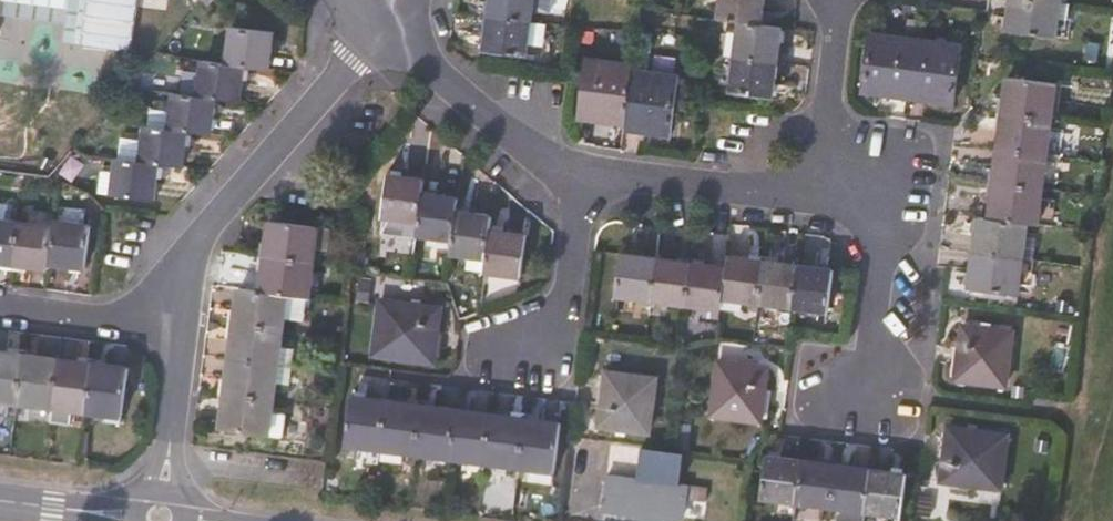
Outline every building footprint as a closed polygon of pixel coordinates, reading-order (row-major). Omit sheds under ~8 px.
[(485,52),(526,57),(534,0),(492,0),(485,52)] [(766,0),(721,0),(719,20),(741,22),(763,25),(766,0)] [(1062,1),(1053,0),(1012,0),(1008,31),(1058,37),(1062,1)] [(537,13),(535,42),(546,42),(547,13),(537,13)] [(778,63),(782,28),(763,25),(741,22),(737,57),(778,63)] [(184,167),(188,131),(211,133),(215,98),(239,101),(244,65),(268,67),(272,31),(231,27),(227,61),(203,59),(201,72),(181,69),(178,93),(175,92),(174,101),(149,99),(144,139),(121,136),(114,194),(154,198),(158,164),(184,167)] [(907,93),(915,39),(872,33),(865,93),(880,96),(882,89),(907,93)] [(953,106),(961,45),(915,39),(907,93),(936,97),(935,102),(953,106)] [(774,99),(778,63),(737,57),(732,93),(774,99)] [(671,136),(678,76),(633,70),(634,66),(588,60),(581,112),(608,116),(607,123),(652,129),(652,134),(671,136)] [(1052,119),(1056,84),(1007,78),(1003,112),(1052,119)] [(1048,153),(1052,119),(1003,112),(999,147),(1048,153)] [(1044,188),(1048,153),(999,147),(995,182),(1044,188)] [(492,230),(494,216),(457,212),(459,198),(424,193),(426,180),(389,175),(384,218),(419,222),(418,235),(453,240),(452,254),(487,259),(485,273),(521,278),(526,234),(492,230)] [(1039,224),(1044,188),(995,182),(990,217),(1028,223),(1039,224)] [(1024,257),(1028,223),(990,217),(979,216),(975,251),(1024,257)] [(90,224),(55,219),(55,225),(23,221),(0,219),(0,261),(48,267),(50,264),(85,268),(90,224)] [(285,331),(289,295),(303,298),(310,298),(316,247),(319,228),(270,222),(261,292),(240,290),(224,411),(221,428),(271,434),(285,331)] [(329,249),(331,228),(319,228),(316,247),(329,249)] [(1019,294),(1024,257),(975,251),(970,288),(1019,294)] [(653,301),(658,258),(623,254),(617,297),(653,301)] [(759,303),(765,261),(729,256),(728,267),(724,298),(759,303)] [(688,306),(693,263),(658,258),(653,301),(688,306)] [(795,308),(800,266),(765,261),(759,303),(795,308)] [(724,298),(728,267),(693,263),(688,306),(723,310),(724,298)] [(829,312),(834,270),(800,266),(795,308),(829,312)] [(300,332),(303,298),(289,295),(285,331),(300,332)] [(435,363),(443,308),(382,301),(375,355),(435,363)] [(1007,386),(1014,333),(963,326),(956,379),(1007,386)] [(128,366),(41,354),(0,349),(0,399),(26,403),(121,415),(128,366)] [(762,423),(769,368),(719,362),(711,417),(762,423)] [(651,433),(658,377),(608,371),(599,427),(651,433)] [(557,471),(563,424),(423,406),(354,396),(348,444),(488,463),(557,471)] [(1003,489),(1009,434),(948,427),(941,480),(1003,489)] [(795,502),(801,461),(768,457),(763,498),(795,502)] [(831,507),(836,465),(801,461),(795,502),(831,507)] [(865,511),(871,470),(836,465),(831,507),(865,511)] [(901,516),(907,474),(871,470),(865,511),(901,516)] [(686,498),(687,486),(609,477),(605,506),(684,517),(686,498)] [(706,501),(707,488),(687,486),(686,498),(706,501)]
